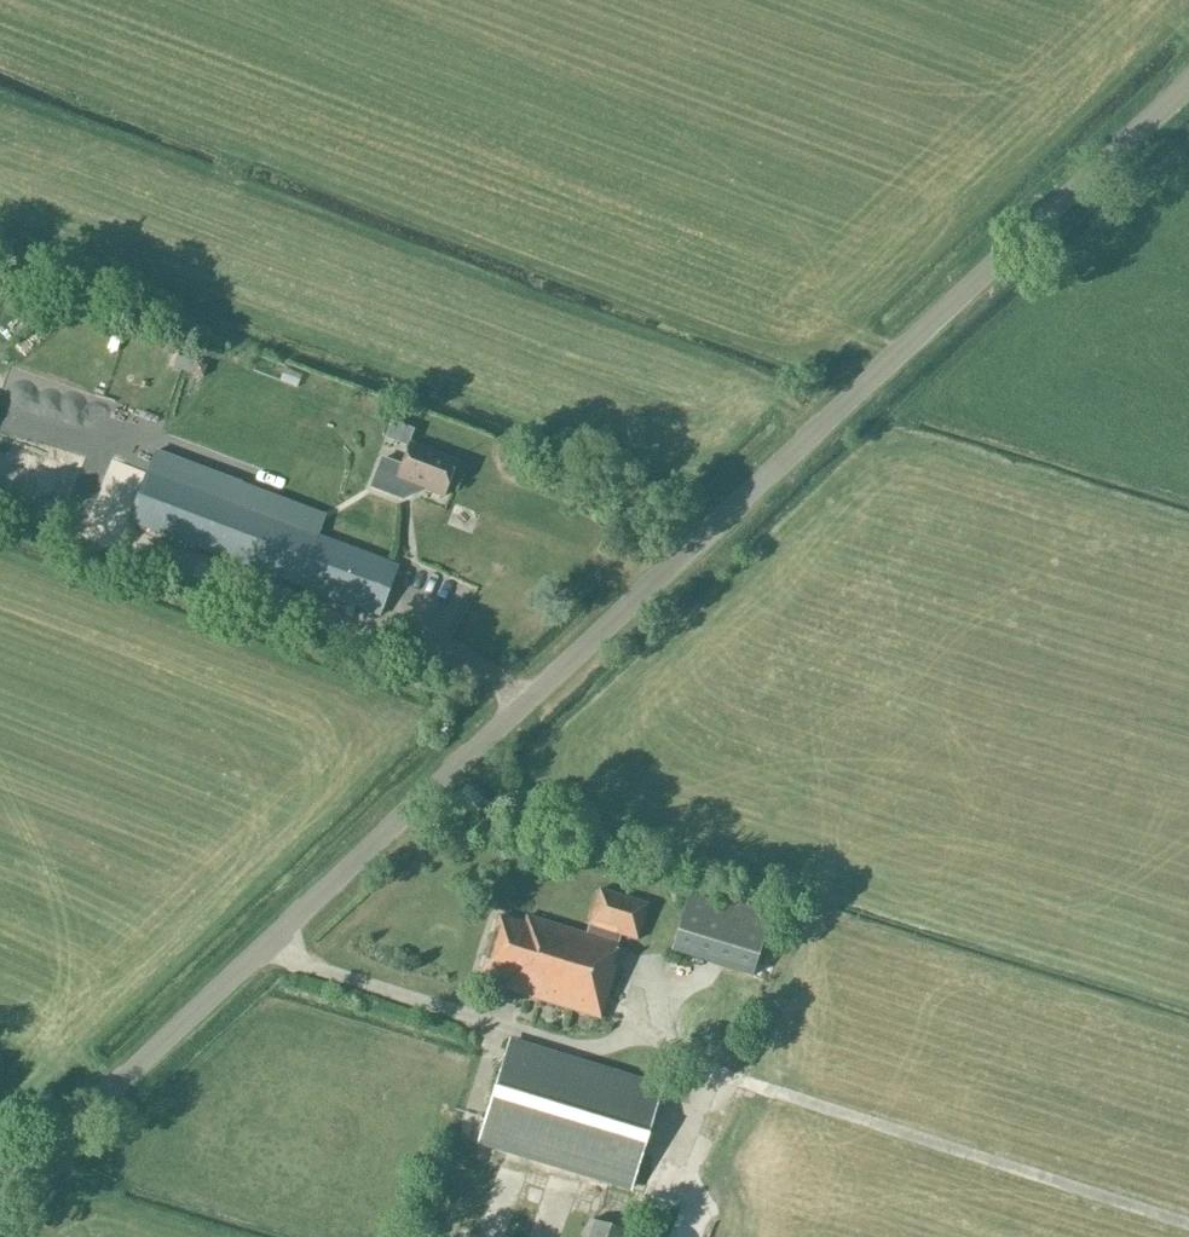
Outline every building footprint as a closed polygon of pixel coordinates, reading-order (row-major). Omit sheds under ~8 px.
[(381,459),(371,488),(370,490),(402,502),(414,498),(425,493),(444,500),(458,464),(410,445),(401,467),(381,459)] [(155,452),(128,521),(379,616),(398,567),(386,563),(395,541),(155,452)] [(351,617),(354,610),(347,608),(344,614),(351,617)] [(586,935),(526,917),(524,925),(499,918),(481,974),(506,982),(504,990),(601,1020),(617,967),(612,966),(618,945),(613,943),(616,935),(637,941),(648,905),(600,890),(586,935)] [(509,1044),(487,1115),(477,1146),(629,1193),(661,1091),(509,1044)] [(472,1236),(506,1236),(510,1229),(482,1216),(472,1236)] [(588,1222),(583,1236),(631,1236),(588,1222)]
